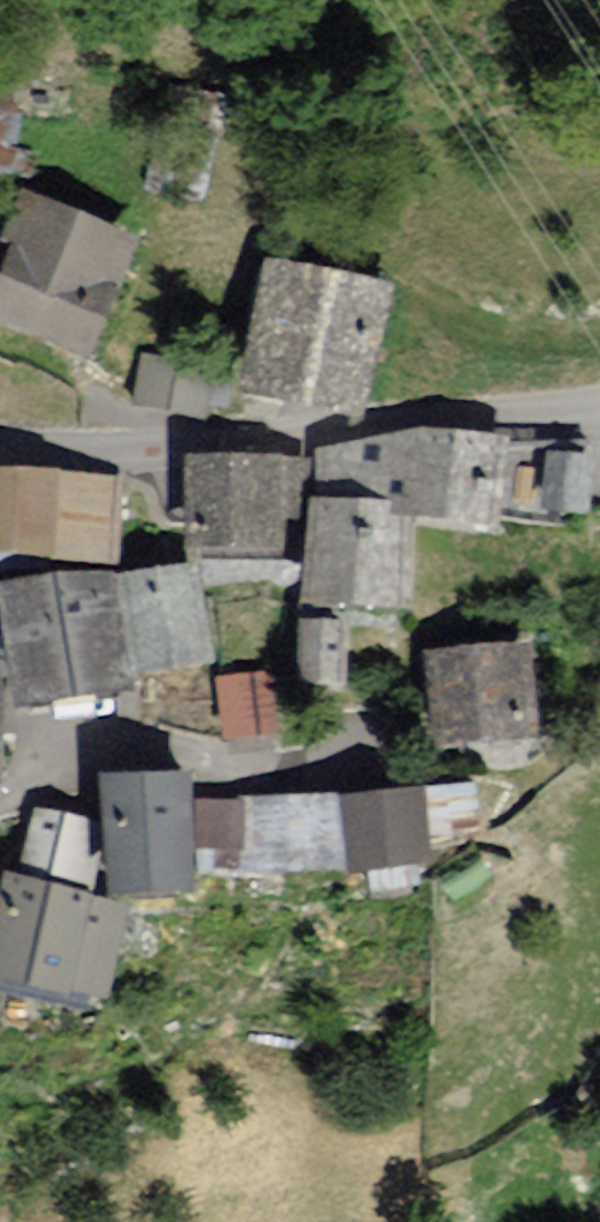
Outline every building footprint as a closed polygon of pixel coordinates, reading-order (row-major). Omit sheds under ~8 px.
[(4,203),(0,212),(0,311),(79,343),(118,250),(4,203)] [(355,299),(233,270),(205,388),(326,417),(355,299)] [(168,411),(177,367),(142,356),(134,405),(168,411)] [(398,441),(288,450),(291,512),(354,514),(353,536),(456,537),(467,444),(398,441)] [(274,465),(159,463),(158,548),(272,550),(274,465)] [(0,480),(0,560),(96,563),(100,483),(0,480)] [(291,512),(282,512),(279,616),(351,618),(353,536),(354,514),(291,512)] [(196,562),(117,575),(133,673),(213,659),(196,562)] [(108,565),(0,584),(0,618),(15,706),(129,686),(108,565)] [(311,629),(261,627),(258,693),(308,695),(311,629)] [(497,661),(386,659),(384,761),(495,764),(497,661)] [(238,683),(189,684),(190,745),(239,744),(238,683)] [(138,784),(53,783),(52,903),(136,904),(138,784)] [(438,795),(384,793),(382,844),(437,845),(438,795)] [(285,806),(202,803),(199,873),(282,876),(285,806)] [(366,804),(301,808),(305,881),(371,877),(366,804)] [(0,899),(0,1012),(53,1026),(82,922),(0,899)]
